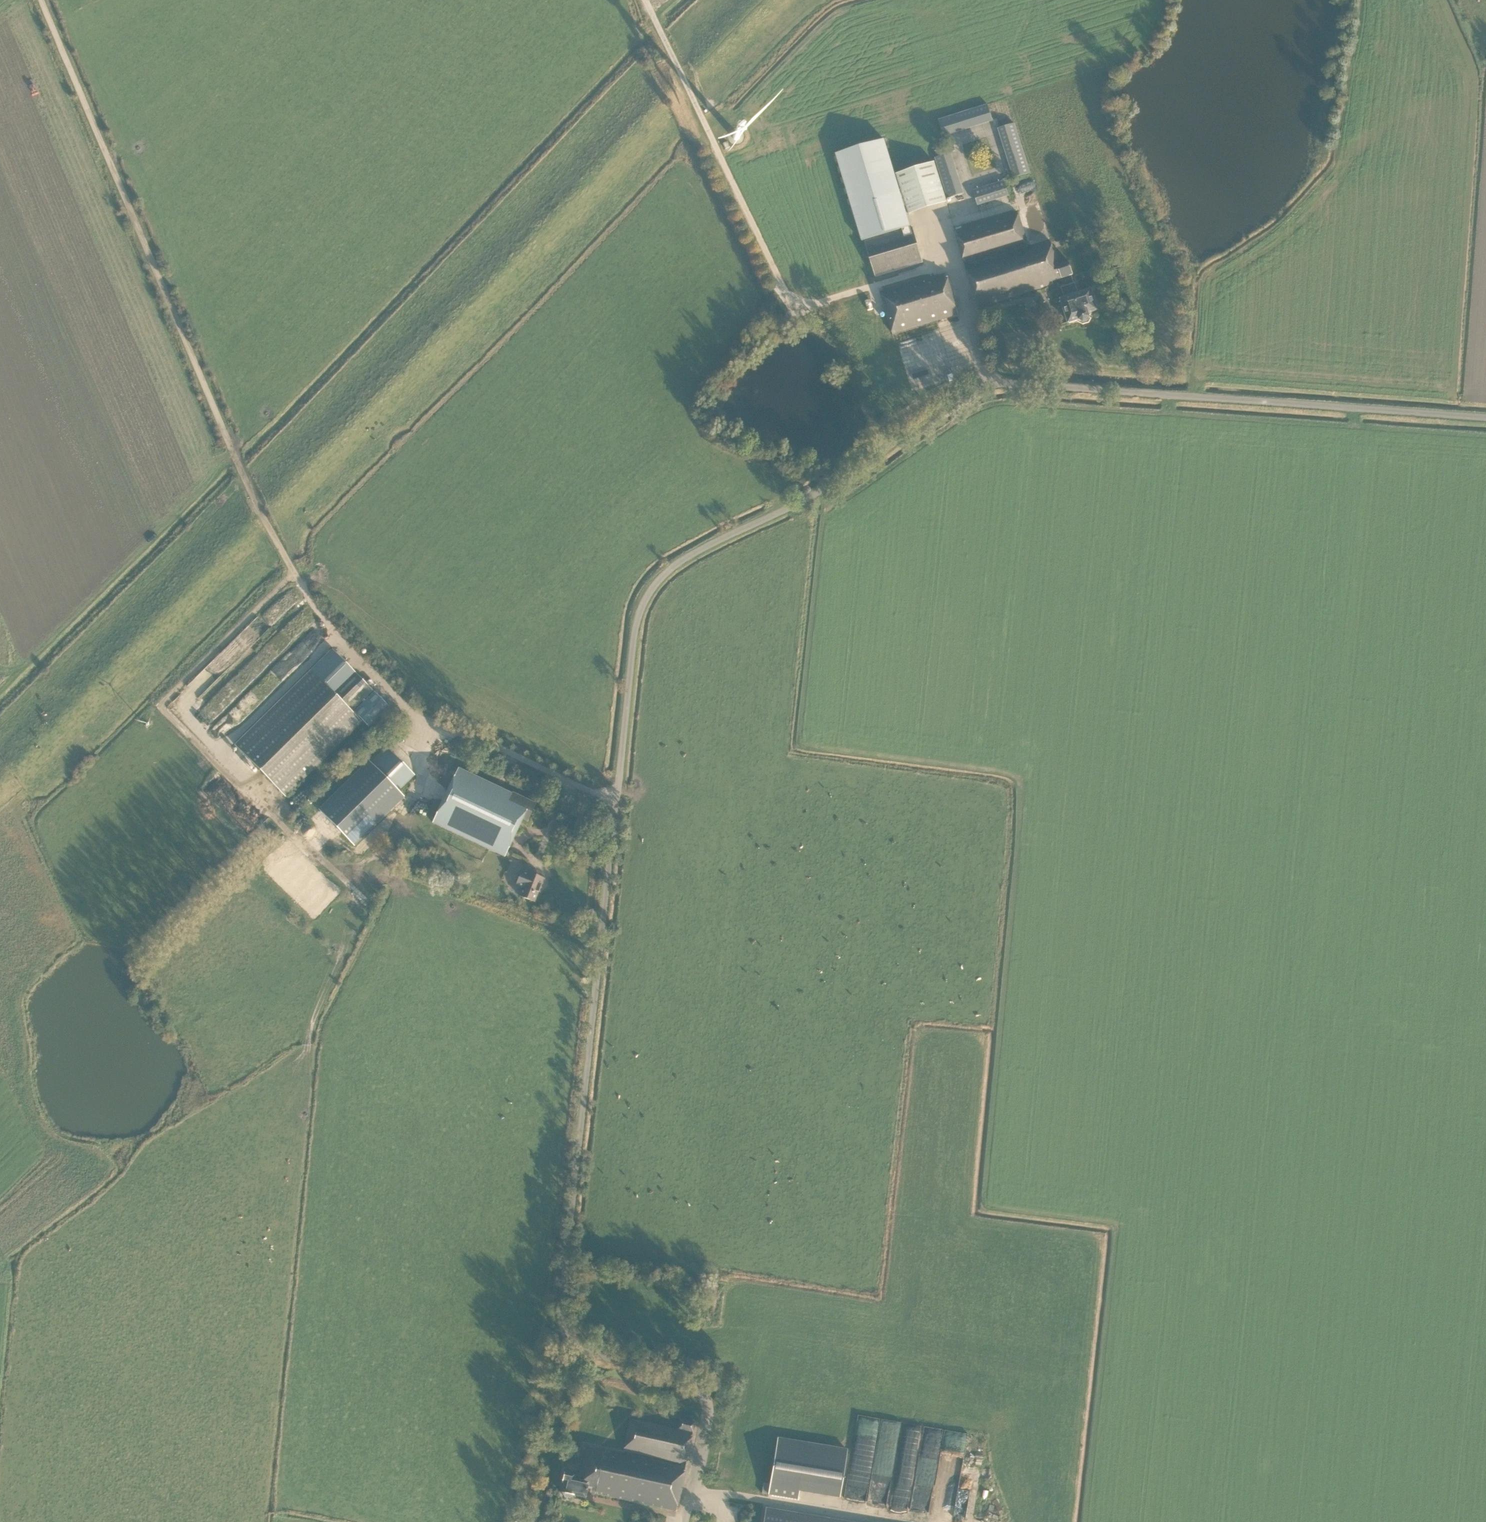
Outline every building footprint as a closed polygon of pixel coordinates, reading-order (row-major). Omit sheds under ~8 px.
[(944,136),(993,121),(988,104),(939,120),(944,136)] [(998,129),(1014,178),(1031,173),(1015,123),(998,129)] [(911,226),(885,140),(837,154),(863,241),(911,226)] [(964,193),(952,153),(935,158),(948,198),(964,193)] [(896,174),(909,214),(948,202),(935,162),(896,174)] [(1004,180),(973,190),(978,206),(1009,196),(1004,180)] [(1058,264),(1051,242),(970,267),(969,264),(1028,246),(1018,212),(955,231),(978,307),(1052,285),(1051,281),(1073,275),(1068,261),(1058,264)] [(923,262),(912,227),(865,242),(875,277),(923,262)] [(946,273),(880,293),(893,334),(958,315),(946,273)] [(1062,288),(1065,298),(1061,299),(1069,323),(1077,320),(1083,324),(1089,322),(1091,319),(1089,313),(1097,311),(1091,290),(1078,294),(1075,284),(1062,288)] [(300,622),(308,630),(321,617),(309,604),(299,613),(304,619),(300,622)] [(351,711),(372,690),(333,650),(236,745),(286,796),(362,722),(351,711)] [(355,712),(369,726),(389,706),(375,692),(355,712)] [(217,694),(208,702),(219,716),(226,711),(220,703),(223,701),(217,694)] [(414,775),(390,751),(375,766),(369,760),(319,810),(354,846),(405,796),(399,790),(414,775)] [(459,768),(433,822),(505,856),(523,818),(528,820),(535,804),(513,793),(512,794),(459,768)] [(516,885),(523,887),(519,896),(535,901),(538,891),(540,892),(545,879),(522,870),(516,885)] [(570,1498),(574,1495),(587,1498),(588,1492),(675,1511),(694,1423),(681,1420),(679,1429),(630,1418),(623,1450),(682,1463),(681,1465),(604,1448),(604,1452),(583,1448),(576,1478),(575,1478),(575,1475),(564,1473),(562,1480),(564,1481),(562,1493),(564,1497),(570,1498)] [(948,1429),(942,1472),(947,1473),(945,1484),(960,1487),(968,1432),(948,1429)] [(847,1450),(778,1438),(769,1493),(799,1498),(800,1491),(840,1497),(847,1450)] [(767,1509),(767,1507),(766,1507),(764,1521),(843,1521),(767,1509)]
